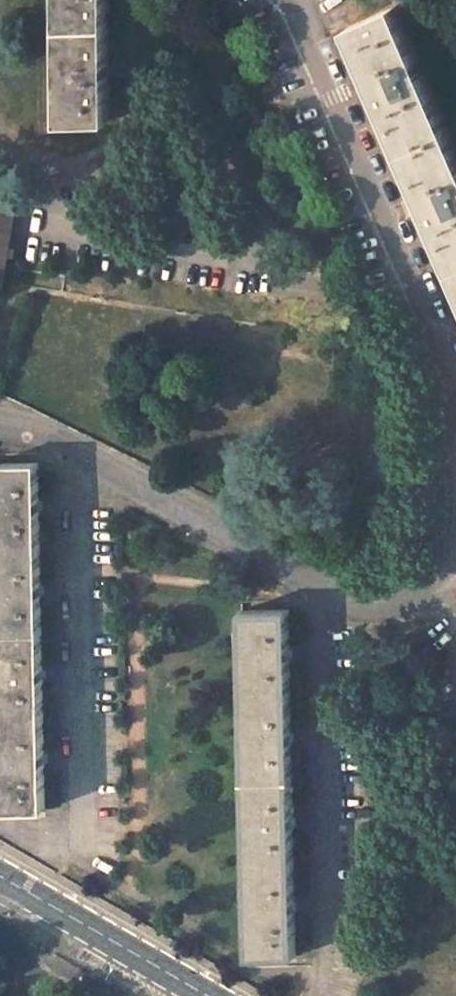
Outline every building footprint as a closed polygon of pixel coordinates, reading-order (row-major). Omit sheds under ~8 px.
[(60,28),(108,27),(107,0),(60,0),(60,28)] [(395,7),(349,27),(404,151),(450,132),(395,7)] [(108,27),(60,28),(62,122),(110,121),(108,27)] [(404,151),(455,269),(455,268),(455,145),(450,132),(404,151)] [(3,283),(14,213),(0,210),(0,283),(3,283)] [(0,463),(0,633),(42,632),(39,463),(0,463)] [(288,610),(241,611),(244,780),(292,779),(288,610)] [(0,633),(0,810),(46,809),(42,632),(0,633)] [(292,779),(244,780),(248,958),(296,956),(292,779)]
